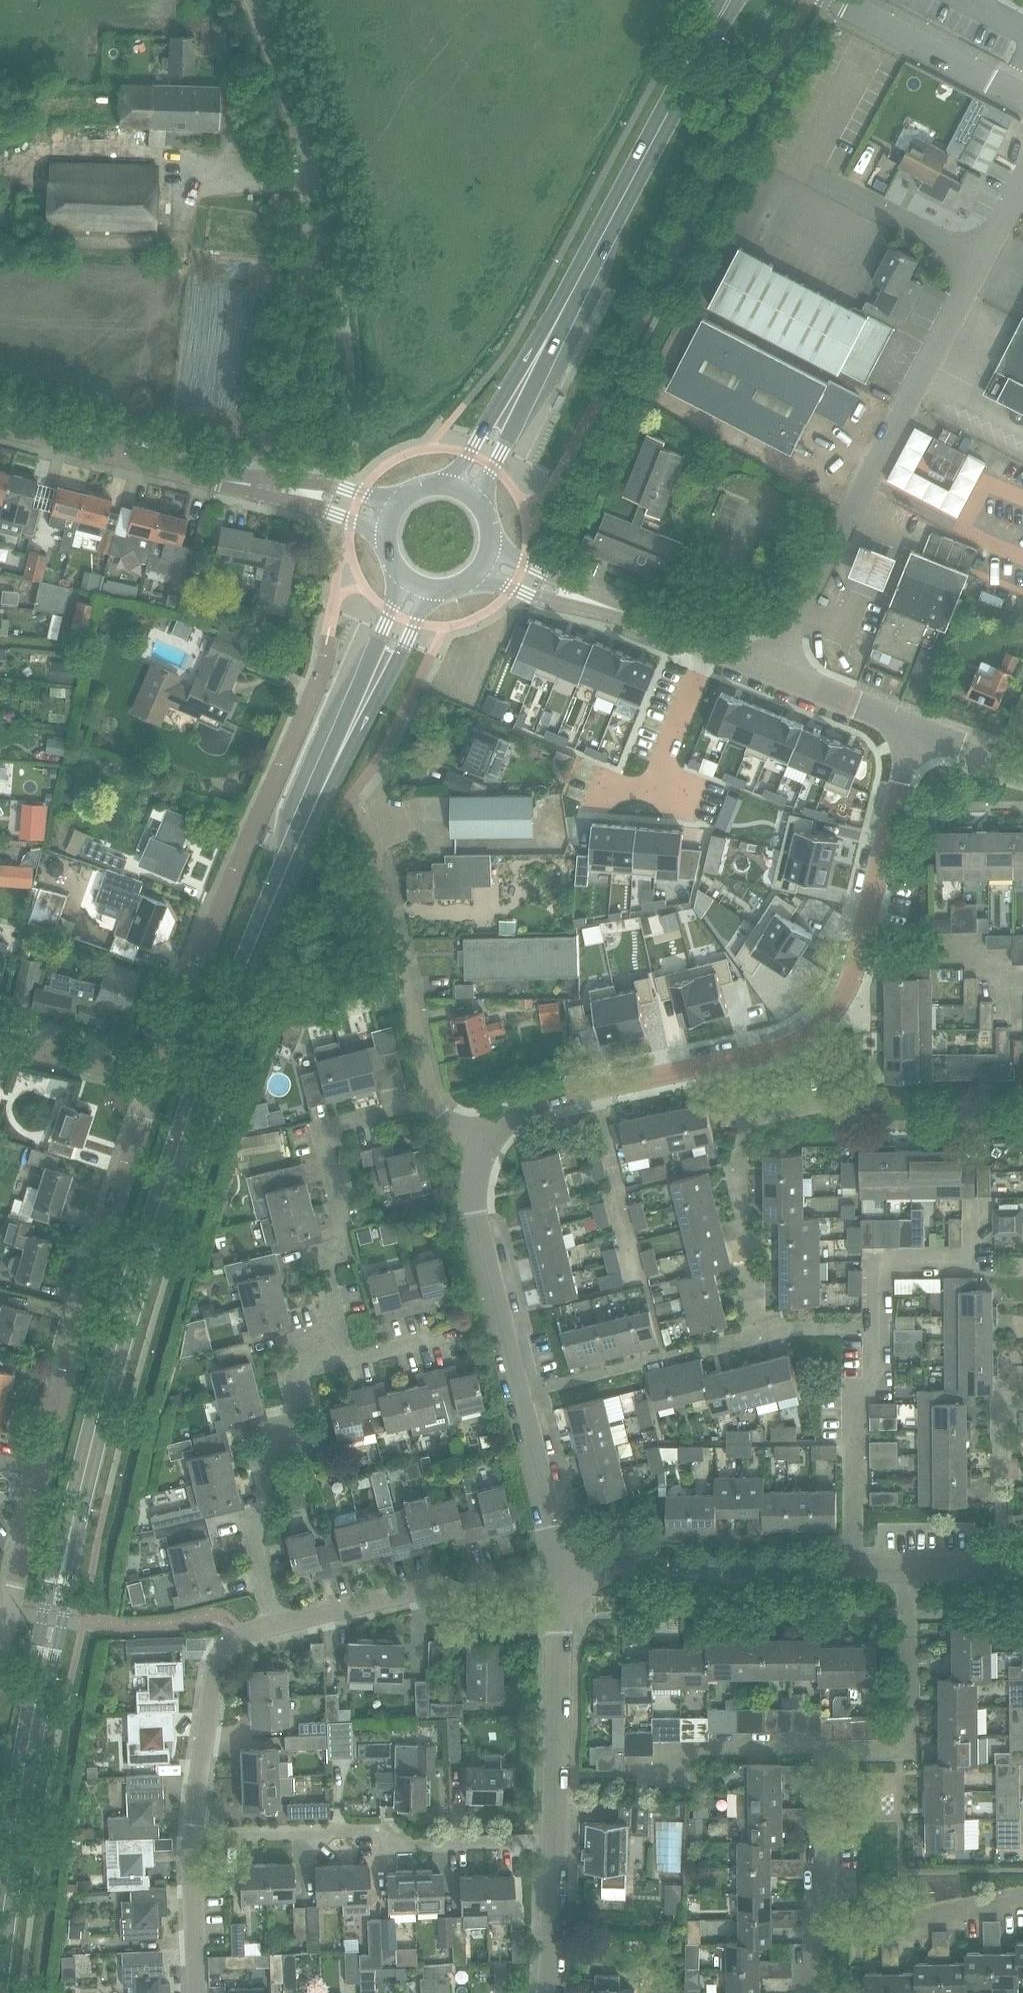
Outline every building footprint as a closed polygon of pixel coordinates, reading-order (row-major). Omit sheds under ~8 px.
[(168,73),(174,73),(194,74),(195,37),(170,36),(168,73)] [(120,127),(199,129),(219,129),(220,88),(121,86),(120,127)] [(1009,129),(983,116),(961,158),(987,172),(1009,129)] [(900,166),(924,178),(930,167),(940,172),(949,153),(916,136),(900,166)] [(48,232),(136,234),(156,235),(158,167),(49,165),(49,195),(18,194),(17,225),(48,226),(48,232)] [(955,180),(940,172),(930,167),(924,178),(919,188),(944,201),(955,180)] [(842,369),(866,382),(900,318),(905,321),(924,284),(909,277),(918,260),(891,246),(874,280),(885,286),(875,305),(867,301),(861,314),(850,308),(773,268),(774,265),(740,247),(710,305),(840,373),(842,369)] [(667,388),(792,454),(815,410),(844,425),(860,396),(829,380),(828,383),(703,318),(667,388)] [(985,393),(1002,402),(1003,400),(1012,404),(1011,408),(1010,409),(1010,411),(1011,414),(1013,417),(1014,418),(1016,420),(1017,421),(1020,422),(1022,422),(1022,320),(985,393)] [(939,438),(953,445),(958,435),(944,428),(939,438)] [(629,498),(641,503),(633,523),(605,512),(604,513),(606,514),(605,519),(604,518),(599,531),(600,531),(597,538),(586,534),(581,548),(579,547),(579,548),(661,581),(661,580),(660,579),(665,565),(667,558),(675,561),(681,544),(683,545),(684,544),(642,527),(647,513),(660,518),(659,520),(660,521),(686,455),(685,454),(684,457),(680,455),(681,455),(671,451),(664,449),(667,441),(654,436),(654,437),(649,435),(650,433),(649,432),(623,498),(624,498),(625,496),(629,498)] [(929,467),(953,479),(967,454),(935,437),(929,450),(936,454),(929,467)] [(10,474),(0,471),(0,516),(10,474)] [(0,516),(24,522),(22,531),(33,534),(41,508),(31,506),(37,481),(10,474),(0,516)] [(58,486),(53,506),(49,522),(49,525),(65,529),(60,550),(71,552),(75,533),(74,533),(84,493),(58,486)] [(97,551),(109,554),(114,535),(104,532),(112,500),(84,493),(74,533),(75,533),(100,540),(97,551)] [(159,512),(132,505),(125,537),(114,535),(109,554),(122,557),(134,550),(141,563),(147,564),(159,512)] [(932,521),(960,537),(966,526),(937,511),(932,521)] [(153,537),(149,555),(175,561),(172,573),(172,577),(187,580),(190,567),(195,547),(181,544),(187,518),(159,512),(153,537)] [(258,608),(264,609),(283,613),(297,546),(270,541),(270,542),(251,538),(252,533),(222,527),(216,556),(258,564),(256,574),(265,575),(258,608)] [(989,549),(994,540),(972,529),(967,538),(989,549)] [(905,569),(874,645),(913,660),(921,642),(933,647),(940,628),(947,630),(962,592),(969,573),(979,549),(933,532),(924,555),(912,550),(905,569)] [(19,561),(21,544),(7,543),(5,560),(19,561)] [(48,557),(30,552),(24,577),(42,581),(48,557)] [(72,627),(87,631),(93,604),(78,601),(72,627)] [(519,623),(508,651),(518,655),(539,663),(540,663),(554,627),(533,618),(529,627),(519,623)] [(539,663),(536,672),(558,681),(560,677),(559,677),(576,636),(554,627),(540,663),(539,663)] [(576,636),(559,677),(560,677),(579,685),(582,678),(581,677),(594,643),(576,636)] [(130,713),(161,725),(169,706),(198,718),(201,712),(223,722),(234,695),(228,692),(239,666),(242,667),(248,652),(214,638),(208,653),(219,657),(212,674),(201,669),(197,679),(195,678),(190,689),(179,684),(182,676),(151,663),(130,713)] [(594,643),(581,677),(582,678),(600,685),(601,685),(615,649),(595,641),(594,643)] [(913,673),(930,679),(940,654),(923,647),(913,673)] [(600,685),(597,694),(619,703),(621,699),(620,699),(637,658),(615,649),(601,685),(600,685)] [(976,673),(975,676),(967,695),(999,708),(1020,657),(1007,652),(1001,667),(997,665),(991,679),(976,673)] [(67,670),(87,671),(87,656),(68,655),(67,670)] [(637,658),(620,699),(621,699),(642,707),(658,666),(637,658)] [(722,692),(707,731),(730,740),(732,735),(731,735),(744,701),(722,692)] [(744,701),(731,735),(732,735),(750,743),(751,743),(765,709),(744,701)] [(750,743),(746,752),(768,760),(770,756),(768,755),(784,716),(765,709),(751,743),(750,743)] [(521,712),(517,723),(524,726),(529,715),(521,712)] [(784,716),(768,755),(770,756),(790,764),(791,762),(804,727),(805,725),(784,716)] [(475,727),(460,764),(486,774),(493,777),(499,775),(512,742),(501,737),(501,738),(475,727)] [(804,727),(791,762),(809,769),(823,735),(804,727)] [(548,729),(545,736),(556,741),(557,738),(559,733),(548,729)] [(557,738),(556,741),(567,745),(570,738),(559,733),(557,738)] [(823,735),(809,769),(829,777),(831,778),(837,762),(844,743),(837,740),(823,735)] [(829,777),(825,786),(838,791),(848,795),(866,752),(844,743),(837,762),(831,778),(829,777)] [(588,745),(585,752),(596,757),(597,754),(599,750),(588,745)] [(597,754),(596,757),(607,762),(610,754),(599,750),(597,754)] [(694,754),(689,765),(700,770),(704,759),(694,754)] [(444,784),(463,791),(467,793),(473,780),(450,771),(444,784)] [(726,772),(723,779),(734,784),(735,781),(737,776),(726,772)] [(735,781),(734,784),(745,788),(748,781),(737,776),(735,781)] [(766,788),(764,795),(775,800),(776,797),(778,792),(766,788)] [(776,797),(775,800),(786,804),(789,797),(778,792),(776,797)] [(164,807),(177,812),(182,799),(169,794),(164,807)] [(453,836),(473,836),(534,836),(534,796),(453,796),(453,836)] [(140,865),(158,872),(176,879),(187,852),(183,850),(184,848),(181,847),(193,819),(154,803),(149,815),(162,821),(154,839),(150,837),(144,853),(145,854),(140,865)] [(804,812),(804,814),(815,816),(817,809),(806,806),(804,812)] [(817,809),(815,816),(827,819),(829,812),(817,809)] [(791,814),(783,850),(834,862),(835,857),(839,839),(812,832),(815,819),(791,814)] [(579,854),(577,884),(589,885),(590,870),(614,872),(617,825),(594,823),(591,855),(579,854)] [(617,825),(614,872),(634,873),(638,827),(617,825)] [(1005,832),(989,832),(989,878),(1014,878),(1014,826),(1005,826),(1005,832)] [(1014,826),(1014,878),(1022,878),(1022,831),(1022,826),(1014,826)] [(638,827),(634,873),(658,875),(658,866),(657,865),(660,829),(638,827)] [(955,827),(955,832),(939,832),(939,879),(965,878),(964,827),(955,827)] [(973,827),(964,827),(965,878),(989,878),(989,832),(973,832),(973,827)] [(660,829),(657,865),(658,866),(681,867),(684,830),(660,829)] [(78,856),(120,870),(124,859),(99,850),(100,845),(84,840),(78,856)] [(783,850),(774,886),(797,891),(800,878),(828,885),(834,862),(783,850)] [(491,853),(466,854),(446,855),(446,862),(433,863),(433,871),(409,871),(410,899),(430,899),(474,896),(473,885),(493,884),(491,853)] [(114,933),(140,943),(150,947),(166,905),(138,894),(143,881),(108,868),(96,899),(123,910),(114,933)] [(33,885),(25,919),(55,930),(67,895),(40,887),(33,885)] [(777,894),(757,925),(801,954),(814,934),(790,918),(797,907),(777,894)] [(666,898),(654,900),(656,908),(668,906),(666,898)] [(654,900),(643,902),(644,910),(656,908),(654,900)] [(966,932),(965,905),(952,905),(952,932),(966,932)] [(978,905),(965,905),(966,932),(978,932),(978,905)] [(622,911),(610,913),(611,921),(623,919),(622,913),(622,911)] [(587,917),(575,919),(576,926),(588,925),(587,917)] [(757,925),(736,958),(745,963),(743,967),(754,974),(764,958),(788,974),(801,954),(757,925)] [(578,935),(465,938),(466,979),(580,975),(578,935)] [(1015,935),(988,935),(987,948),(1013,948),(1015,948),(1015,935)] [(1015,935),(1015,948),(1013,948),(1013,964),(1022,964),(1022,935),(1015,935)] [(22,958),(16,984),(12,1004),(27,1007),(33,980),(38,981),(42,963),(22,958)] [(728,958),(692,967),(700,997),(706,1018),(729,1012),(725,997),(721,984),(734,981),(728,958)] [(101,985),(71,978),(71,977),(52,972),(49,991),(36,988),(31,1008),(68,1016),(69,1012),(77,1015),(76,1016),(101,1025),(106,1011),(104,1011),(107,1002),(127,1009),(140,975),(102,961),(99,968),(106,971),(101,985)] [(692,967),(656,977),(662,997),(663,1000),(672,997),(675,996),(676,997),(683,1024),(706,1018),(700,997),(692,967)] [(887,979),(887,1005),(932,1004),(931,969),(912,969),(912,973),(903,973),(903,979),(887,979)] [(617,993),(616,994),(617,998),(625,1036),(648,1031),(642,1003),(655,1000),(655,998),(650,977),(636,980),(638,989),(617,993)] [(965,978),(965,998),(965,1006),(978,1006),(978,978),(965,978)] [(615,984),(591,989),(593,998),(601,1041),(625,1036),(617,998),(616,994),(617,993),(615,984)] [(996,1015),(1008,1014),(1008,994),(996,994),(996,1015)] [(559,1001),(542,1003),(543,1016),(552,1015),(560,1014),(559,1001)] [(994,1002),(981,1002),(981,1030),(994,1030),(994,1002)] [(584,1004),(570,1007),(575,1030),(589,1027),(584,1004)] [(882,1019),(882,1030),(932,1030),(932,1004),(887,1005),(887,1019),(882,1019)] [(484,1011),(472,1014),(453,1018),(461,1056),(493,1048),(490,1036),(505,1032),(502,1021),(487,1025),(484,1011)] [(289,1025),(282,1044),(296,1049),(303,1030),(299,1029),(289,1025)] [(997,1027),(997,1047),(997,1055),(1010,1055),(1010,1027),(997,1027)] [(888,1040),(888,1055),(932,1055),(932,1030),(882,1030),(882,1040),(888,1040)] [(1022,1066),(1022,1038),(1015,1038),(1015,1066),(1022,1066)] [(340,1055),(341,1054),(338,1042),(314,1048),(318,1061),(316,1061),(318,1070),(300,1075),(303,1087),(321,1082),(326,1099),(350,1093),(340,1055)] [(366,1048),(341,1054),(340,1055),(350,1093),(375,1086),(371,1070),(400,1063),(397,1051),(382,1054),(368,1058),(366,1048)] [(932,1055),(888,1055),(888,1081),(904,1081),(904,1086),(914,1086),(914,1081),(933,1080),(932,1055)] [(707,1103),(684,1108),(692,1145),(715,1140),(707,1103)] [(62,1105),(48,1151),(70,1158),(76,1142),(81,1144),(92,1109),(77,1104),(75,1109),(62,1105)] [(684,1108),(663,1112),(671,1149),(692,1145),(684,1108)] [(663,1112),(642,1117),(650,1154),(671,1149),(663,1112)] [(650,1154),(642,1117),(621,1121),(629,1158),(650,1154)] [(392,1144),(372,1148),(381,1186),(393,1183),(395,1191),(411,1188),(413,1197),(432,1193),(422,1152),(412,1154),(411,1150),(394,1154),(392,1144)] [(888,1197),(887,1145),(878,1146),(878,1151),(861,1151),(862,1197),(888,1197)] [(896,1145),(887,1145),(888,1197),(912,1197),(911,1151),(896,1151),(896,1145)] [(927,1150),(911,1151),(912,1197),(937,1196),(936,1145),(927,1145),(927,1150)] [(946,1145),(936,1145),(937,1196),(962,1196),(962,1166),(962,1150),(946,1150),(946,1145)] [(33,1205),(40,1207),(59,1213),(71,1175),(55,1170),(59,1157),(31,1148),(26,1162),(44,1168),(33,1205)] [(525,1159),(531,1183),(565,1174),(559,1150),(525,1159)] [(588,1155),(590,1168),(603,1165),(600,1152),(588,1155)] [(766,1153),(766,1175),(803,1174),(802,1152),(766,1153)] [(708,1153),(695,1156),(698,1169),(711,1166),(708,1153)] [(698,1169),(695,1156),(683,1160),(686,1172),(698,1169)] [(856,1174),(856,1162),(843,1162),(843,1175),(856,1174)] [(665,1163),(653,1167),(656,1180),(668,1176),(665,1163)] [(603,1165),(590,1168),(593,1180),(606,1177),(603,1165)] [(962,1166),(962,1196),(975,1196),(974,1166),(962,1166)] [(656,1180),(653,1167),(641,1170),(644,1182),(656,1180)] [(266,1195),(272,1217),(311,1208),(305,1182),(288,1186),(283,1168),(251,1176),(256,1198),(266,1195)] [(979,1169),(979,1196),(992,1196),(991,1169),(979,1169)] [(673,1181),(679,1205),(714,1197),(708,1173),(673,1181)] [(531,1183),(536,1205),(536,1206),(556,1201),(571,1198),(565,1174),(531,1183)] [(766,1175),(766,1196),(803,1196),(803,1174),(766,1175)] [(856,1187),(856,1174),(843,1175),(843,1187),(856,1187)] [(1009,1176),(1010,1196),(1022,1196),(1022,1176),(1009,1176)] [(766,1219),(782,1219),(782,1218),(803,1218),(803,1217),(803,1196),(766,1196),(766,1219)] [(679,1205),(685,1229),(720,1220),(714,1197),(679,1205)] [(521,1209),(527,1233),(562,1224),(556,1201),(536,1206),(536,1205),(521,1209)] [(592,1204),(595,1216),(608,1213),(605,1201),(592,1204)] [(630,1205),(633,1217),(645,1214),(642,1201),(630,1205)] [(842,1218),(855,1218),(855,1205),(842,1205),(842,1218)] [(311,1208),(272,1217),(260,1220),(266,1245),(269,1244),(272,1254),(314,1243),(311,1233),(317,1231),(311,1208)] [(995,1210),(995,1222),(1022,1222),(1022,1210),(995,1210)] [(608,1213),(595,1216),(598,1228),(611,1225),(608,1213)] [(645,1214),(633,1217),(636,1229),(648,1226),(645,1214)] [(45,1260),(50,1241),(31,1236),(34,1224),(6,1216),(1,1235),(10,1237),(8,1243),(24,1247),(21,1257),(18,1257),(13,1257),(10,1259),(7,1267),(9,1272),(11,1274),(15,1276),(38,1283),(44,1264),(42,1264),(43,1260),(45,1260)] [(782,1219),(782,1240),(819,1240),(819,1217),(803,1217),(803,1218),(782,1218),(782,1219)] [(862,1227),(862,1239),(862,1247),(875,1247),(875,1219),(862,1219),(862,1227)] [(950,1219),(950,1246),(963,1246),(963,1219),(950,1219)] [(685,1229),(691,1252),(725,1244),(720,1220),(685,1229)] [(912,1246),(912,1220),(900,1220),(900,1246),(912,1246)] [(925,1220),(912,1220),(912,1246),(925,1246),(925,1220)] [(1022,1222),(995,1222),(995,1234),(1022,1234),(1022,1222)] [(527,1233),(533,1256),(567,1248),(562,1224),(527,1233)] [(849,1227),(849,1240),(862,1239),(862,1227),(849,1227)] [(862,1252),(862,1247),(862,1239),(849,1240),(849,1252),(862,1252)] [(660,1268),(673,1265),(667,1240),(654,1244),(660,1268)] [(782,1240),(782,1261),(820,1261),(819,1240),(782,1240)] [(691,1252),(697,1275),(697,1276),(714,1271),(731,1267),(725,1244),(691,1252)] [(533,1256),(539,1280),(573,1271),(567,1248),(533,1256)] [(604,1251),(607,1263),(619,1260),(616,1248),(604,1251)] [(641,1251),(644,1263),(657,1260),(654,1248),(641,1251)] [(236,1283),(242,1307),(283,1297),(272,1254),(241,1261),(246,1280),(236,1283)] [(419,1280),(408,1282),(415,1313),(435,1308),(433,1298),(449,1294),(441,1258),(416,1264),(419,1280)] [(619,1260),(607,1263),(610,1275),(622,1272),(619,1260)] [(657,1260),(644,1263),(647,1275),(660,1272),(657,1260)] [(782,1261),(782,1283),(820,1283),(820,1261),(782,1261)] [(415,1313),(408,1282),(396,1285),(392,1270),(368,1276),(376,1311),(393,1307),(395,1318),(415,1313)] [(850,1270),(850,1284),(863,1284),(863,1270),(850,1270)] [(573,1271),(539,1280),(544,1304),(579,1295),(573,1271)] [(680,1279),(684,1297),(719,1289),(714,1271),(697,1276),(697,1275),(680,1279)] [(946,1278),(947,1316),(998,1316),(998,1306),(993,1306),(993,1290),(977,1290),(977,1278),(946,1278)] [(820,1283),(782,1283),(782,1305),(820,1305),(820,1283)] [(863,1284),(850,1284),(850,1295),(863,1295),(863,1284)] [(684,1297),(689,1315),(723,1307),(719,1289),(684,1297)] [(248,1331),(240,1333),(243,1344),(286,1333),(283,1323),(289,1321),(283,1297),(242,1307),(248,1331)] [(22,1342),(29,1312),(1,1305),(0,1310),(0,1336),(22,1342)] [(723,1307),(689,1315),(693,1333),(714,1327),(715,1331),(725,1329),(724,1325),(728,1324),(723,1307)] [(651,1311),(632,1315),(640,1350),(659,1345),(651,1311)] [(632,1315),(615,1320),(623,1354),(640,1350),(632,1315)] [(947,1316),(947,1342),(993,1341),(993,1325),(998,1325),(998,1316),(947,1316)] [(615,1320),(597,1324),(606,1358),(623,1354),(615,1320)] [(597,1324),(580,1328),(588,1362),(606,1358),(597,1324)] [(588,1362),(580,1328),(562,1332),(570,1367),(588,1362)] [(896,1329),(896,1342),(922,1342),(922,1329),(896,1329)] [(947,1342),(947,1366),(999,1365),(998,1356),(993,1356),(993,1341),(947,1342)] [(922,1342),(896,1342),(895,1354),(922,1354),(922,1342)] [(209,1371),(216,1396),(256,1386),(249,1361),(233,1365),(228,1347),(215,1350),(219,1368),(209,1371)] [(790,1355),(768,1360),(777,1397),(799,1392),(790,1355)] [(692,1399),(708,1395),(709,1395),(705,1376),(706,1376),(702,1359),(683,1364),(692,1399)] [(768,1360),(747,1366),(756,1402),(777,1397),(768,1360)] [(674,1403),(692,1399),(683,1364),(666,1368),(674,1403)] [(455,1365),(435,1370),(449,1425),(462,1422),(460,1413),(483,1407),(475,1371),(457,1375),(455,1365)] [(920,1392),(920,1403),(950,1403),(950,1391),(972,1391),(993,1391),(993,1374),(999,1374),(999,1365),(947,1366),(947,1391),(920,1392)] [(747,1366),(726,1371),(735,1407),(756,1402),(747,1366)] [(657,1408),(674,1403),(666,1368),(648,1373),(657,1408)] [(2,1404),(7,1385),(10,1385),(13,1373),(0,1369),(0,1403),(2,1404)] [(449,1425),(435,1370),(415,1374),(418,1385),(402,1389),(410,1425),(411,1425),(413,1434),(449,1425)] [(709,1395),(708,1395),(713,1413),(735,1407),(726,1371),(706,1376),(705,1376),(709,1395)] [(383,1382),(363,1387),(374,1433),(375,1433),(410,1425),(402,1389),(386,1393),(383,1382)] [(256,1386),(216,1396),(221,1420),(213,1422),(215,1432),(247,1425),(244,1414),(261,1410),(256,1386)] [(374,1433),(363,1387),(344,1392),(347,1402),(330,1406),(338,1442),(363,1436),(365,1444),(377,1441),(375,1433),(374,1433)] [(920,1403),(920,1429),(972,1428),(972,1419),(967,1419),(966,1404),(972,1404),(972,1391),(950,1391),(950,1403),(920,1403)] [(570,1406),(576,1431),(611,1422),(605,1398),(570,1406)] [(636,1404),(638,1415),(651,1412),(648,1401),(636,1404)] [(871,1404),(871,1416),(898,1416),(898,1403),(871,1404)] [(638,1415),(642,1429),(654,1426),(651,1412),(638,1415)] [(576,1431),(582,1455),(616,1446),(611,1422),(576,1431)] [(784,1440),(784,1427),(772,1427),(772,1440),(784,1440)] [(797,1427),(784,1427),(784,1440),(797,1440),(797,1427)] [(920,1429),(921,1454),(967,1454),(967,1438),(972,1438),(972,1428),(920,1429)] [(727,1432),(727,1445),(740,1445),(740,1431),(727,1432)] [(752,1431),(740,1431),(740,1445),(752,1445),(752,1431)] [(186,1459),(193,1484),(233,1474),(227,1449),(210,1453),(205,1434),(191,1438),(196,1456),(186,1459)] [(871,1442),(871,1454),(898,1454),(898,1441),(871,1442)] [(740,1445),(727,1445),(728,1457),(740,1457),(740,1445)] [(752,1445),(740,1445),(740,1457),(752,1457),(752,1445)] [(838,1445),(812,1445),(813,1458),(838,1458),(838,1445)] [(582,1455),(587,1478),(622,1469),(616,1446),(582,1455)] [(788,1459),(788,1446),(775,1446),(775,1459),(788,1459)] [(801,1446),(788,1446),(788,1459),(801,1459),(801,1446)] [(647,1450),(650,1462),(662,1459),(659,1447),(647,1450)] [(692,1460),(692,1448),(679,1448),(679,1460),(692,1460)] [(704,1448),(692,1448),(692,1460),(704,1460),(704,1448)] [(898,1454),(871,1454),(871,1466),(898,1466),(898,1454)] [(921,1454),(921,1478),(972,1478),(972,1469),(967,1469),(967,1454),(921,1454)] [(662,1459),(650,1462),(653,1475),(665,1472),(662,1459)] [(622,1469),(587,1478),(593,1501),(628,1492),(622,1469)] [(191,1510),(150,1520),(153,1531),(202,1519),(224,1513),(222,1503),(239,1498),(236,1487),(233,1474),(193,1484),(185,1486),(191,1510)] [(466,1494),(469,1509),(477,1540),(513,1531),(502,1485),(477,1491),(474,1476),(462,1478),(466,1494)] [(715,1478),(715,1495),(716,1495),(716,1514),(717,1514),(741,1513),(740,1478),(715,1478)] [(765,1478),(740,1478),(741,1513),(764,1513),(765,1513),(765,1492),(765,1478)] [(972,1478),(921,1478),(921,1504),(967,1504),(967,1487),(972,1487),(972,1478)] [(813,1491),(789,1492),(789,1527),(813,1527),(813,1491)] [(837,1491),(813,1491),(813,1527),(838,1527),(837,1491)] [(899,1491),(871,1492),(871,1504),(899,1504),(899,1491)] [(789,1492),(765,1492),(765,1513),(764,1513),(764,1528),(789,1527),(789,1492)] [(393,1511),(397,1527),(404,1558),(425,1553),(422,1542),(438,1538),(430,1503),(427,1493),(403,1499),(406,1508),(393,1511)] [(691,1531),(691,1495),(668,1495),(668,1531),(691,1531)] [(716,1495),(715,1495),(691,1495),(691,1531),(717,1530),(717,1514),(716,1514),(716,1495)] [(453,1497),(430,1503),(438,1538),(454,1534),(457,1545),(477,1540),(469,1509),(457,1512),(453,1497)] [(322,1529),(325,1544),(333,1575),(353,1570),(350,1559),(366,1555),(358,1520),(356,1514),(332,1520),(333,1526),(322,1529)] [(382,1514),(358,1520),(366,1555),(382,1551),(385,1562),(404,1558),(397,1527),(385,1530),(382,1514)] [(206,1536),(202,1519),(153,1531),(155,1539),(165,1536),(167,1546),(173,1571),(213,1561),(207,1536),(206,1536)] [(333,1575),(325,1544),(314,1547),(310,1531),(286,1537),(294,1573),(311,1569),(313,1579),(333,1575)] [(213,1561),(173,1571),(179,1595),(171,1597),(174,1607),(204,1600),(202,1590),(219,1586),(213,1561)] [(954,1623),(954,1652),(992,1651),(991,1622),(954,1623)] [(181,1637),(136,1639),(137,1651),(182,1650),(181,1637)] [(793,1638),(765,1639),(765,1676),(793,1676),(793,1638)] [(821,1638),(793,1638),(793,1676),(821,1676),(821,1638)] [(708,1639),(708,1647),(709,1647),(709,1677),(737,1677),(737,1639),(708,1639)] [(765,1639),(737,1639),(737,1677),(765,1676),(765,1639)] [(429,1641),(429,1661),(429,1668),(444,1668),(445,1641),(429,1641)] [(310,1643),(311,1663),(311,1670),(324,1669),(323,1642),(310,1643)] [(467,1642),(467,1669),(502,1670),(503,1642),(467,1642)] [(347,1677),(375,1677),(375,1643),(348,1643),(347,1677)] [(375,1643),(375,1677),(401,1678),(402,1644),(375,1643)] [(849,1646),(821,1646),(821,1684),(849,1684),(849,1646)] [(877,1646),(849,1646),(849,1684),(878,1684),(877,1646)] [(652,1648),(652,1662),(653,1662),(653,1685),(654,1693),(681,1693),(681,1685),(681,1647),(652,1648)] [(709,1647),(708,1647),(681,1647),(681,1685),(709,1685),(709,1677),(709,1647)] [(954,1652),(954,1679),(979,1679),(979,1680),(992,1679),(992,1651),(954,1652)] [(183,1661),(163,1662),(135,1663),(135,1675),(147,1675),(148,1691),(136,1691),(137,1713),(173,1712),(179,1712),(178,1698),(174,1698),(174,1690),(184,1689),(183,1661)] [(624,1662),(624,1676),(624,1700),(654,1700),(654,1693),(653,1685),(653,1662),(652,1662),(624,1662)] [(251,1671),(252,1697),(286,1696),(285,1669),(251,1671)] [(502,1670),(467,1669),(466,1694),(502,1695),(502,1670)] [(624,1700),(624,1676),(597,1676),(597,1714),(614,1714),(614,1731),(618,1730),(618,1746),(624,1746),(624,1732),(625,1732),(624,1700)] [(940,1679),(941,1708),(979,1707),(979,1680),(979,1679),(954,1679),(940,1679)] [(1009,1707),(1022,1707),(1022,1679),(1009,1680),(1009,1707)] [(429,1681),(416,1681),(417,1718),(430,1717),(429,1681)] [(326,1694),(327,1722),(341,1722),(340,1694),(326,1694)] [(286,1696),(252,1697),(252,1724),(287,1723),(286,1696)] [(431,1718),(446,1718),(458,1717),(462,1717),(462,1704),(431,1705),(431,1718)] [(941,1708),(941,1736),(980,1736),(979,1707),(941,1708)] [(1010,1736),(1022,1736),(1022,1707),(1009,1707),(1010,1736)] [(710,1709),(710,1717),(710,1732),(738,1732),(738,1709),(710,1709)] [(766,1709),(738,1709),(738,1732),(766,1732),(766,1709)] [(794,1709),(766,1709),(766,1732),(794,1731),(794,1709)] [(822,1709),(794,1709),(794,1731),(821,1731),(822,1731),(822,1715),(822,1709)] [(173,1712),(137,1713),(126,1714),(127,1764),(169,1762),(169,1748),(165,1748),(164,1740),(174,1740),(173,1712)] [(850,1715),(822,1715),(822,1731),(821,1731),(821,1739),(850,1739),(850,1715)] [(878,1715),(850,1715),(850,1739),(878,1738),(878,1715)] [(458,1717),(446,1718),(448,1761),(460,1761),(458,1717)] [(653,1717),(653,1732),(654,1732),(654,1740),(681,1740),(681,1717),(653,1717)] [(710,1717),(681,1717),(681,1740),(710,1740),(710,1732),(710,1717)] [(328,1734),(328,1748),(329,1758),(353,1757),(352,1721),(341,1722),(327,1722),(328,1734)] [(328,1734),(327,1722),(300,1723),(300,1735),(328,1734)] [(654,1732),(653,1732),(625,1732),(624,1732),(624,1746),(625,1746),(625,1754),(626,1754),(654,1754),(654,1740),(654,1732)] [(287,1749),(328,1748),(328,1734),(300,1735),(286,1736),(287,1749)] [(941,1736),(941,1763),(965,1763),(965,1764),(980,1763),(980,1736),(941,1736)] [(1010,1763),(1020,1763),(1022,1763),(1022,1736),(1010,1736),(1010,1763)] [(434,1776),(434,1770),(435,1746),(417,1745),(416,1775),(395,1774),(395,1773),(376,1772),(375,1788),(395,1788),(394,1806),(398,1806),(398,1810),(410,1810),(410,1807),(424,1807),(424,1804),(428,1804),(428,1792),(425,1792),(425,1776),(434,1776)] [(598,1746),(598,1768),(626,1768),(626,1754),(625,1754),(625,1746),(624,1746),(618,1746),(598,1746)] [(240,1749),(242,1779),(293,1776),(293,1775),(288,1775),(287,1760),(277,1761),(277,1748),(240,1749)] [(467,1767),(466,1770),(466,1799),(499,1800),(500,1755),(485,1754),(485,1767),(467,1767)] [(927,1763),(927,1792),(965,1792),(965,1764),(965,1763),(941,1763),(927,1763)] [(996,1763),(996,1792),(1020,1791),(1020,1763),(1010,1763),(996,1763)] [(745,1778),(745,1791),(783,1791),(783,1773),(795,1773),(795,1764),(740,1765),(740,1773),(745,1778)] [(108,1840),(116,1839),(153,1838),(159,1838),(158,1824),(154,1824),(154,1815),(164,1815),(162,1775),(125,1776),(127,1817),(107,1818),(108,1840)] [(293,1776),(242,1779),(243,1807),(280,1805),(279,1794),(294,1793),(293,1776)] [(638,1779),(626,1779),(626,1790),(638,1790),(638,1779)] [(738,1791),(739,1816),(795,1815),(795,1807),(783,1807),(783,1791),(745,1791),(738,1791)] [(996,1792),(996,1819),(1020,1818),(1020,1791),(996,1792)] [(927,1792),(927,1820),(965,1819),(965,1792),(927,1792)] [(665,1811),(666,1800),(621,1799),(620,1823),(589,1822),(587,1871),(603,1871),(603,1886),(628,1887),(630,1834),(650,1835),(651,1811),(665,1811)] [(696,1811),(696,1799),(679,1799),(679,1811),(696,1811)] [(287,1803),(288,1818),(330,1816),(329,1801),(287,1803)] [(694,1816),(667,1815),(664,1866),(692,1868),(694,1816)] [(744,1829),(744,1841),(751,1841),(772,1841),(784,1841),(783,1824),(796,1824),(795,1815),(739,1816),(739,1821),(744,1829)] [(1020,1818),(996,1819),(997,1847),(1021,1847),(1020,1818)] [(965,1819),(927,1820),(928,1848),(966,1848),(966,1847),(977,1847),(977,1819),(965,1819)] [(108,1840),(105,1840),(106,1868),(107,1890),(131,1889),(131,1888),(149,1888),(149,1887),(149,1874),(144,1874),(144,1866),(154,1865),(153,1838),(108,1840)] [(740,1841),(740,1867),(784,1867),(784,1858),(772,1858),(772,1841),(751,1841),(744,1841),(740,1841)] [(292,1863),(266,1864),(267,1900),(294,1899),(292,1863)] [(267,1900),(266,1864),(239,1865),(241,1901),(267,1900)] [(341,1865),(342,1902),(343,1902),(343,1914),(370,1913),(368,1864),(341,1865)] [(316,1903),(342,1902),(341,1865),(315,1866),(316,1903)] [(740,1867),(740,1892),(772,1892),(772,1875),(784,1875),(784,1867),(740,1867)] [(414,1874),(415,1908),(442,1907),(440,1873),(414,1874)] [(415,1908),(414,1874),(387,1874),(389,1909),(415,1908)] [(512,1874),(485,1875),(487,1916),(488,1916),(501,1915),(501,1910),(513,1910),(512,1874)] [(451,1917),(452,1944),(453,1964),(466,1964),(464,1926),(488,1926),(488,1916),(487,1916),(485,1875),(460,1876),(462,1912),(465,1912),(465,1916),(451,1917)] [(131,1888),(131,1889),(132,1900),(122,1901),(122,1918),(120,1918),(120,1939),(162,1937),(162,1923),(157,1924),(157,1915),(167,1915),(166,1886),(149,1887),(149,1888),(131,1888)] [(740,1892),(741,1918),(785,1917),(785,1909),(772,1909),(772,1892),(740,1892)] [(306,1908),(307,1939),(308,1954),(320,1953),(318,1907),(306,1908)] [(294,1940),(307,1939),(306,1908),(293,1908),(294,1940)] [(439,1944),(452,1944),(451,1917),(438,1917),(439,1944)] [(741,1918),(741,1943),(760,1943),(760,1944),(773,1944),(772,1926),(785,1926),(785,1917),(741,1918)] [(380,1919),(381,1963),(396,1962),(394,1918),(390,1918),(390,1919),(380,1919)] [(359,1954),(359,1968),(374,1967),(382,1967),(381,1963),(380,1919),(367,1920),(369,1953),(359,1954)] [(230,1922),(232,1955),(232,1956),(245,1955),(243,1922),(230,1922)] [(511,1930),(512,1962),(525,1961),(524,1929),(511,1930)] [(967,1953),(967,1962),(968,1962),(968,1985),(968,1992),(993,1992),(993,1985),(993,1940),(984,1940),(984,1953),(967,1953)] [(1001,1940),(993,1940),(993,1985),(1019,1984),(1019,1975),(1019,1952),(1018,1952),(1001,1952),(1001,1940)] [(723,1969),(729,1969),(773,1968),(773,1960),(760,1960),(760,1944),(760,1943),(741,1943),(719,1943),(719,1949),(723,1955),(723,1969)] [(916,1973),(917,1973),(917,1992),(942,1992),(942,1950),(934,1950),(934,1963),(916,1963),(916,1973)] [(942,1950),(942,1992),(968,1992),(968,1985),(968,1962),(967,1962),(951,1963),(951,1950),(942,1950)] [(359,1968),(359,1954),(359,1951),(345,1951),(346,1984),(360,1983),(359,1968)] [(281,1955),(282,1984),(283,1991),(295,1991),(293,1954),(281,1955)] [(779,1955),(780,1971),(805,1971),(805,1954),(779,1955)] [(232,1956),(232,1955),(225,1955),(226,1968),(254,1967),(254,1956),(245,1956),(245,1955),(232,1956)] [(270,1984),(282,1984),(281,1955),(269,1956),(270,1984)] [(892,1960),(883,1960),(883,1973),(866,1973),(866,1992),(892,1992),(892,1960)] [(892,1960),(892,1992),(917,1992),(917,1973),(916,1973),(900,1973),(900,1960),(892,1960)] [(122,1963),(123,1987),(127,1987),(128,1992),(170,1992),(170,1983),(160,1984),(160,1975),(164,1975),(163,1961),(122,1963)] [(505,1962),(494,1963),(496,1992),(506,1992),(505,1962)] [(433,1965),(422,1966),(423,1978),(421,1978),(421,1992),(434,1992),(434,1979),(433,1965)] [(433,1965),(434,1979),(434,1992),(450,1992),(450,1977),(444,1977),(443,1965),(433,1965)] [(360,1983),(360,1992),(375,1992),(374,1967),(359,1968),(360,1983)] [(729,1992),(761,1992),(761,1977),(773,1977),(773,1968),(729,1969),(729,1992)] [(635,1990),(620,1990),(620,1976),(596,1975),(596,1989),(595,1989),(595,1992),(635,1992),(635,1990)]
